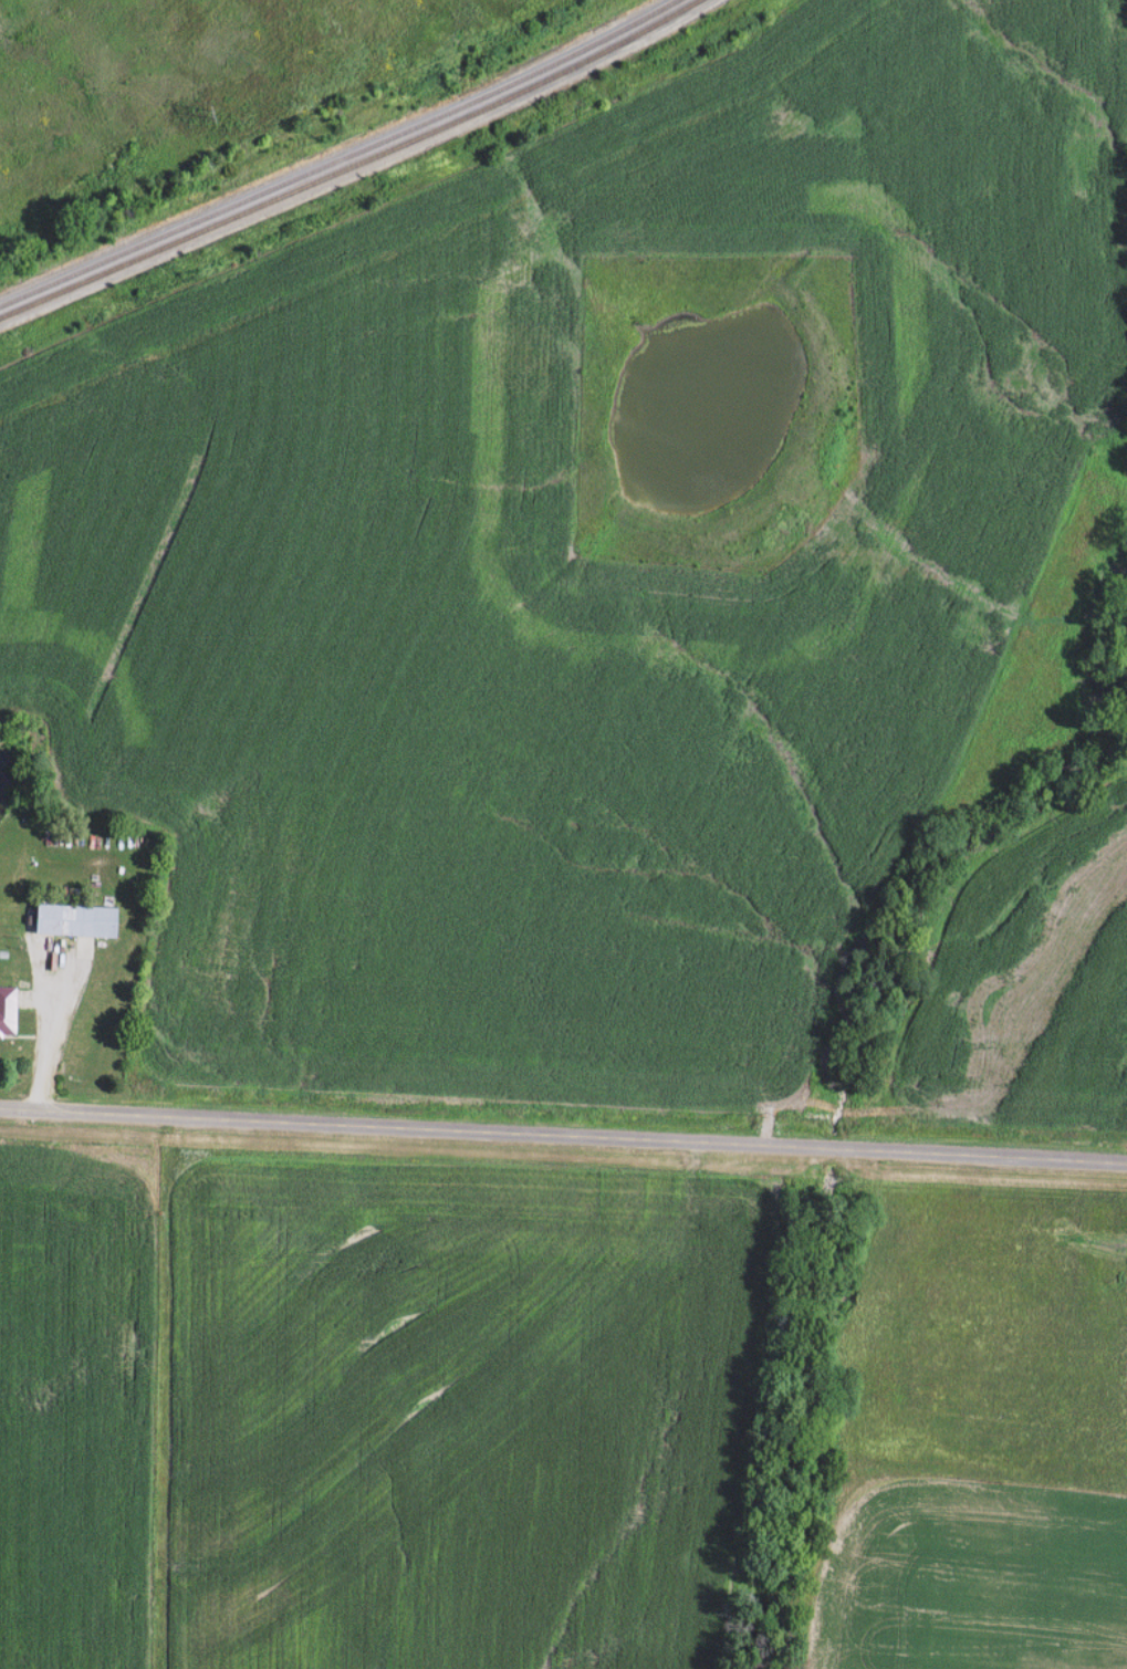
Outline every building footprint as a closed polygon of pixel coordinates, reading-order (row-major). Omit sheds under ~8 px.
[(109,937),(110,907),(30,904),(29,934),(109,937)] [(0,986),(0,1035),(11,1036),(11,986),(0,986)]
